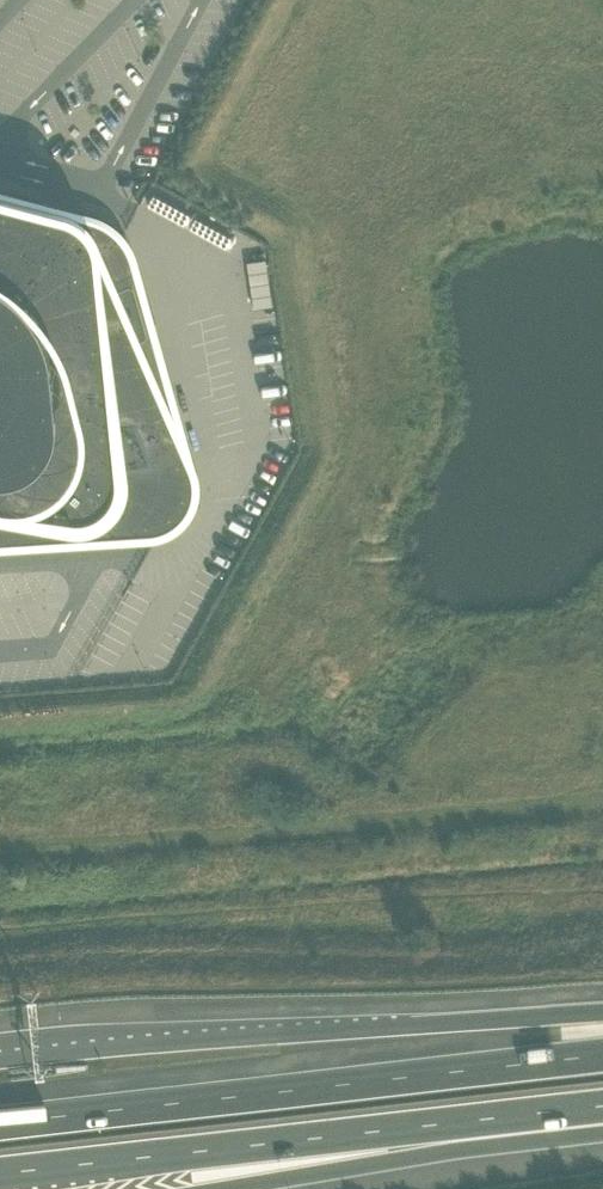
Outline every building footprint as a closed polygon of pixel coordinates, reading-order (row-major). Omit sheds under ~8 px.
[(91,213),(0,190),(0,542),(146,533),(159,530),(171,525),(181,516),(189,506),(194,493),(196,479),(194,465),(135,257),(129,242),(119,229),(106,219),(91,213)]
